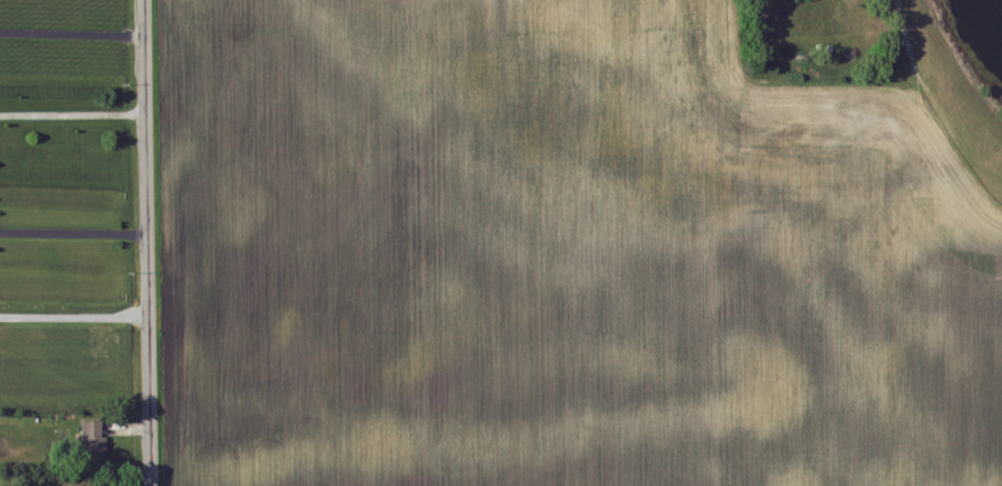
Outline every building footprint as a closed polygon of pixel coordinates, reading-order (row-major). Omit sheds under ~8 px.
[(84,421),(85,454),(108,454),(108,437),(103,437),(103,421),(84,421)]
